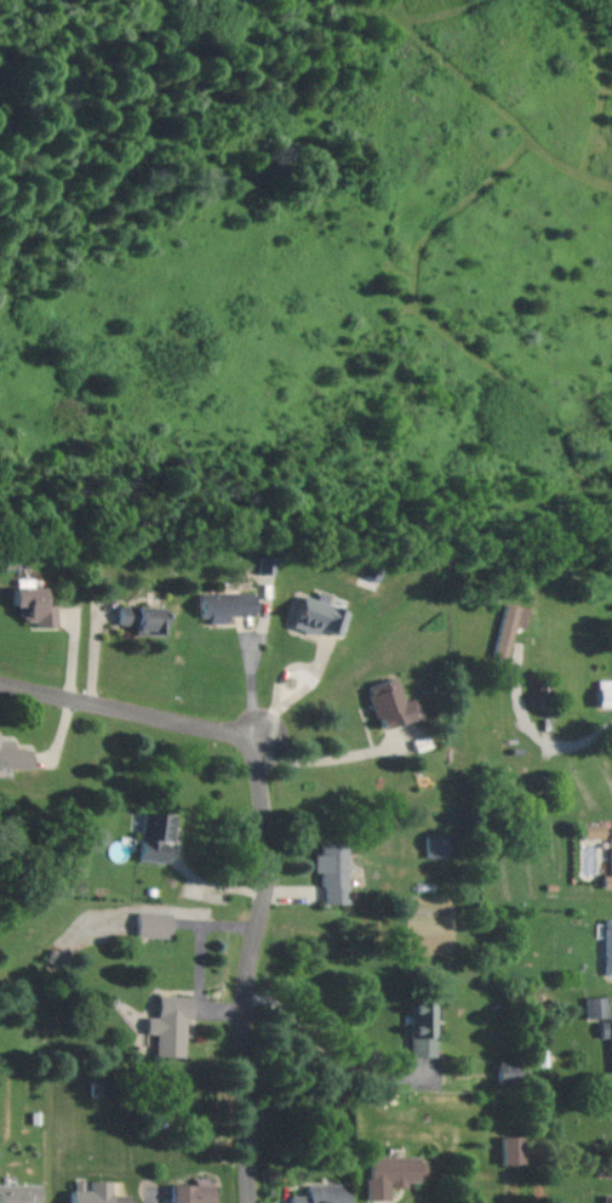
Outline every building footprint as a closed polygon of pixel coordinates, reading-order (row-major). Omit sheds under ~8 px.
[(269,569),(270,560),(258,558),(256,572),(269,574),(270,569),(269,569)] [(4,604),(15,605),(15,619),(28,619),(28,626),(50,626),(50,605),(41,604),(41,587),(5,586),(4,604)] [(342,610),(323,605),(326,593),(315,590),(313,598),(293,593),(286,626),(311,632),(312,628),(336,634),(342,610)] [(222,614),(251,615),(251,592),(194,591),(194,619),(222,620),(222,614)] [(490,654),(501,658),(510,625),(519,628),(524,608),(504,603),(490,654)] [(155,634),(154,605),(113,605),(113,624),(129,624),(129,635),(155,634)] [(374,729),(411,717),(405,698),(398,700),(391,676),(361,685),(374,729)] [(611,706),(611,680),(593,680),(592,706),(611,706)] [(25,768),(26,748),(9,747),(10,739),(0,739),(0,767),(25,768)] [(160,862),(163,840),(168,841),(171,815),(139,810),(133,859),(160,862)] [(600,824),(580,823),(580,837),(599,838),(600,824)] [(422,856),(442,857),(443,835),(423,835),(422,856)] [(598,874),(598,886),(611,886),(611,836),(606,836),(605,874),(598,874)] [(340,903),(342,841),(316,841),(315,853),(309,853),(309,871),(318,871),(317,902),(340,903)] [(132,936),(165,936),(166,912),(132,912),(132,936)] [(601,918),(600,974),(611,975),(611,918),(601,918)] [(180,1056),(181,1019),(186,1019),(187,996),(153,994),(152,1016),(142,1016),(142,1032),(151,1032),(151,1056),(180,1056)] [(581,997),(583,1019),(605,1016),(603,995),(581,997)] [(405,1056),(430,1055),(429,999),(404,1000),(405,1056)] [(494,1078),(514,1079),(515,1061),(494,1061),(494,1078)] [(495,1136),(496,1163),(517,1162),(516,1135),(495,1136)] [(412,1156),(365,1155),(364,1199),(385,1199),(385,1186),(402,1186),(402,1181),(412,1181),(412,1156)] [(123,1194),(104,1194),(104,1180),(83,1181),(83,1190),(64,1190),(64,1202),(124,1202),(123,1194)] [(166,1202),(209,1202),(209,1181),(191,1181),(191,1185),(167,1184),(166,1202)] [(285,1202),(342,1202),(342,1183),(302,1183),(303,1195),(285,1195),(285,1202)] [(37,1184),(0,1184),(0,1202),(37,1202),(37,1184)] [(599,1194),(599,1202),(611,1202),(611,1194),(599,1194)]
